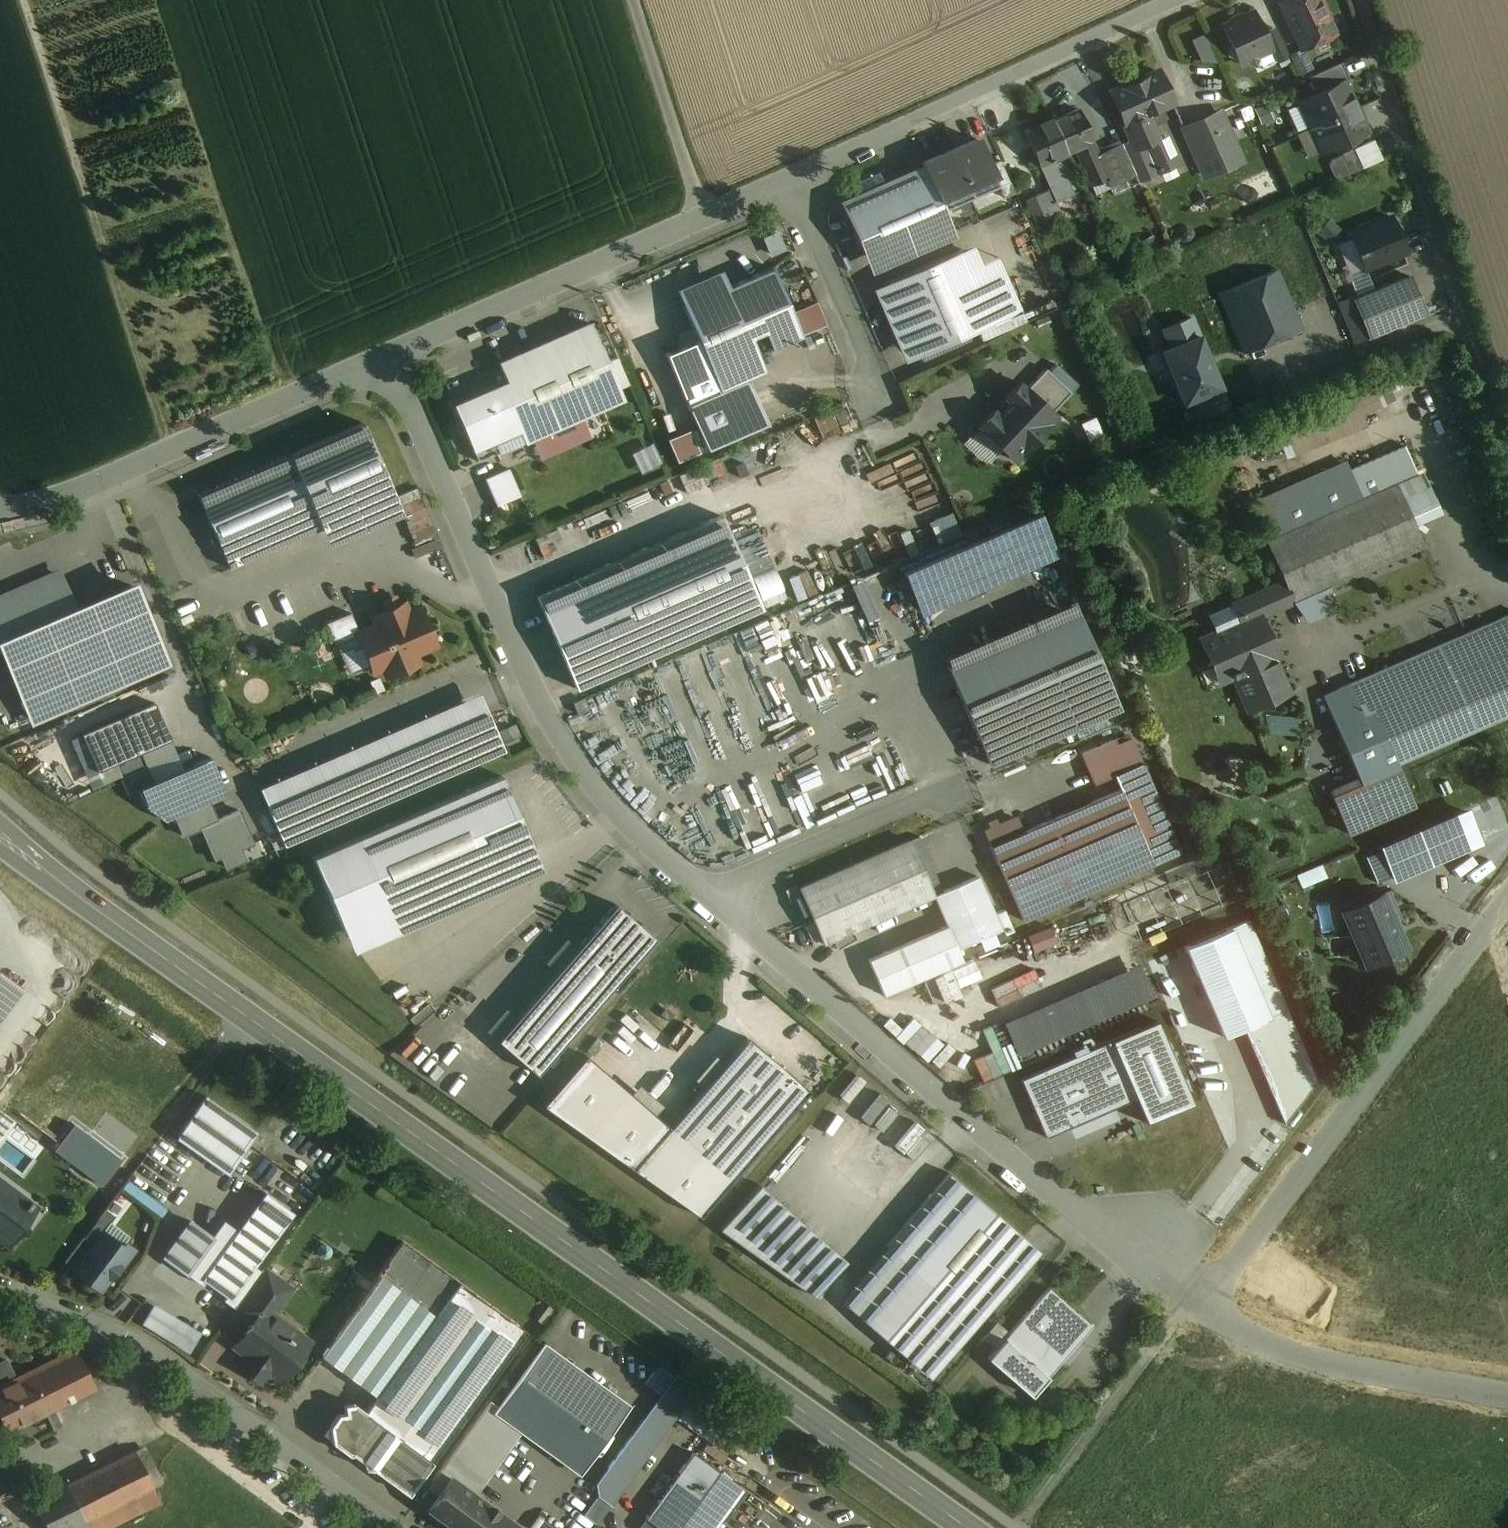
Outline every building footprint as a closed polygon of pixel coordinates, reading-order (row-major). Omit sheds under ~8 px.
[(1284,12),(1281,13),(1292,36),(1294,35),(1300,48),(1332,34),(1324,18),(1327,16),(1319,0),(1318,0),(1317,1),(1317,0),(1278,0),(1284,12)] [(1252,11),(1221,26),(1230,46),(1227,54),(1235,57),(1238,63),(1244,61),(1253,64),(1256,55),(1269,49),(1252,11)] [(1286,56),(1273,28),(1263,33),(1276,61),(1286,56)] [(1301,49),(1288,55),(1296,73),(1309,67),(1301,49)] [(1339,62),(1306,77),(1314,93),(1341,81),(1346,78),(1339,62)] [(1157,71),(1109,92),(1134,149),(1143,146),(1155,140),(1144,114),(1170,102),(1157,71)] [(1314,93),(1297,101),(1309,126),(1355,105),(1351,96),(1348,97),(1341,81),(1314,93)] [(1355,105),(1309,126),(1320,152),(1364,132),(1357,116),(1359,114),(1355,105)] [(1096,154),(1076,108),(1049,120),(1064,152),(1073,148),(1089,185),(1105,178),(1107,177),(1096,154)] [(1218,112),(1182,128),(1196,159),(1231,144),(1218,112)] [(1049,120),(1022,131),(1054,201),(1072,193),(1055,156),(1064,152),(1049,120)] [(1155,140),(1143,146),(1153,169),(1155,168),(1156,169),(1158,168),(1157,167),(1161,166),(1161,165),(1169,161),(1172,155),(1163,136),(1155,140)] [(975,139),(948,151),(975,211),(976,211),(969,196),(995,185),(988,164),(975,139)] [(1133,175),(1119,144),(1110,148),(1124,179),(1133,175)] [(1231,144),(1196,159),(1203,175),(1238,159),(1231,144)] [(1362,167),(1353,147),(1340,153),(1349,173),(1362,167)] [(1124,179),(1110,148),(1096,154),(1107,177),(1105,178),(1108,186),(1110,186),(1113,193),(1126,186),(1123,180),(1124,179)] [(975,211),(948,151),(921,162),(925,172),(941,208),(968,197),(975,212),(975,211)] [(1013,193),(998,160),(988,164),(1002,197),(1013,193)] [(925,172),(851,204),(875,260),(949,227),(941,208),(925,172)] [(1044,191),(1023,200),(1032,221),(1053,212),(1044,191)] [(1388,216),(1348,233),(1357,254),(1360,252),(1365,265),(1362,267),(1363,269),(1403,252),(1388,216)] [(959,250),(885,282),(917,355),(974,330),(991,323),(959,250)] [(763,371),(756,354),(799,335),(770,268),(727,286),(720,271),(675,290),(696,341),(665,354),(706,449),(764,423),(745,379),(763,371)] [(1276,270),(1217,294),(1242,354),(1301,329),(1276,270)] [(1388,284),(1372,291),(1352,299),(1367,336),(1385,329),(1403,321),(1404,321),(1406,320),(1420,314),(1423,313),(1408,276),(1390,283),(1389,283),(1388,284)] [(991,323),(974,330),(978,339),(1023,320),(1019,311),(991,323)] [(1228,407),(1191,318),(1162,330),(1170,348),(1162,352),(1183,404),(1191,400),(1199,419),(1228,407)] [(587,324),(497,363),(505,383),(529,437),(554,427),(579,416),(620,398),(616,389),(604,363),(587,324)] [(627,385),(615,358),(604,363),(616,389),(627,385)] [(1045,368),(1025,389),(1051,414),(1071,393),(1045,368)] [(1384,377),(1270,422),(1283,457),(1367,424),(1362,411),(1392,399),(1384,377)] [(505,383),(451,406),(475,461),(529,437),(505,383)] [(1018,383),(978,426),(1014,460),(1054,417),(1051,414),(1025,389),(1018,383)] [(799,448),(853,427),(845,404),(790,424),(799,448)] [(579,416),(554,427),(563,447),(587,436),(579,416)] [(361,422),(288,454),(319,527),(393,495),(361,422)] [(672,436),(681,458),(704,448),(694,426),(672,436)] [(554,427),(529,437),(538,458),(563,447),(554,427)] [(637,449),(646,470),(665,462),(656,441),(637,449)] [(1256,498),(1271,538),(1394,485),(1412,526),(1440,513),(1421,470),(1417,473),(1405,443),(1349,469),(1344,459),(1256,498)] [(319,527),(288,454),(195,494),(227,567),(319,527)] [(518,495),(506,468),(483,478),(495,506),(518,495)] [(1271,538),(1265,540),(1283,581),(1292,601),(1420,545),(1412,526),(1394,485),(1271,538)] [(938,534),(961,525),(956,510),(933,519),(938,534)] [(1035,514),(902,572),(918,609),(1052,551),(1035,514)] [(719,515),(533,595),(574,688),(759,608),(719,515)] [(73,612),(57,574),(0,598),(0,643),(73,612)] [(1283,581),(1232,603),(1239,621),(1213,632),(1198,639),(1209,664),(1224,657),(1229,670),(1224,673),(1225,677),(1231,675),(1246,708),(1285,691),(1253,618),(1292,601),(1283,581)] [(0,643),(1,646),(33,719),(164,663),(131,586),(73,612),(0,643)] [(416,606),(406,610),(403,603),(370,616),(373,624),(355,631),(372,671),(381,667),(384,675),(416,661),(413,654),(432,645),(416,606)] [(1232,603),(1206,615),(1213,632),(1239,621),(1232,603)] [(1487,624),(1507,672),(1507,615),(1487,624)] [(1078,618),(949,674),(988,764),(1118,708),(1078,618)] [(1487,624),(1323,694),(1362,786),(1379,778),(1398,770),(1395,763),(1507,714),(1507,672),(1487,624)] [(582,700),(573,704),(576,712),(585,708),(582,700)] [(152,702),(79,734),(95,770),(113,763),(141,750),(168,739),(152,702)] [(478,702),(257,797),(280,852),(502,757),(478,702)] [(141,750),(113,763),(126,794),(136,789),(135,788),(154,780),(141,750)] [(154,780),(135,788),(136,789),(143,806),(162,820),(172,815),(208,800),(224,793),(208,756),(154,780)] [(1179,852),(1140,762),(1112,775),(1118,790),(1119,789),(1151,864),(1179,852)] [(1412,804),(1398,770),(1379,778),(1394,812),(1412,804)] [(499,775),(311,857),(353,952),(541,870),(499,775)] [(1362,786),(1331,799),(1345,832),(1394,812),(1379,778),(1362,786)] [(1118,790),(1021,832),(1014,817),(983,831),(1022,920),(1151,864),(1119,789),(1118,790)] [(216,819),(208,800),(172,815),(182,837),(199,829),(213,861),(219,858),(224,868),(245,860),(240,849),(253,843),(238,809),(216,819)] [(1468,813),(1380,851),(1391,877),(1479,839),(1468,813)] [(810,917),(920,869),(908,839),(852,863),(797,887),(810,917)] [(920,869),(810,917),(820,942),(877,916),(932,894),(920,869)] [(977,876),(933,895),(946,926),(903,945),(902,945),(867,960),(882,995),(903,986),(923,977),(961,961),(956,949),(1000,930),(977,876)] [(1387,891),(1339,911),(1363,966),(1404,948),(1393,921),(1399,919),(1387,891)] [(613,903),(494,1039),(534,1073),(652,937),(613,903)] [(1247,919),(1182,947),(1221,1036),(1242,1028),(1285,1009),(1247,919)] [(1055,923),(1030,933),(1037,950),(1062,940),(1055,923)] [(1037,966),(993,987),(1002,1004),(1045,984),(1037,966)] [(1141,971),(1006,1030),(1017,1055),(1153,996),(1141,971)] [(20,988),(0,973),(0,1015),(20,988)] [(1315,1080),(1285,1009),(1242,1028),(1282,1123),(1315,1080)] [(1110,1041),(1135,1098),(1146,1123),(1192,1103),(1156,1021),(1110,1041)] [(745,1036),(668,1127),(585,1055),(541,1104),(699,1214),(727,1181),(806,1090),(745,1036)] [(1110,1041),(1020,1080),(1045,1137),(1135,1098),(1110,1041)] [(255,1131),(205,1096),(177,1135),(226,1170),(255,1131)] [(0,1111),(0,1136),(1,1136),(13,1120),(1,1111),(0,1111)] [(120,1159),(73,1124),(54,1149),(101,1184),(120,1159)] [(1039,1251),(948,1173),(838,1300),(929,1378),(1039,1251)] [(0,1181),(0,1236),(8,1242),(22,1224),(17,1220),(29,1204),(34,1208),(35,1206),(28,1200),(27,1201),(0,1181)] [(844,1260),(757,1184),(718,1228),(813,1296),(844,1260)] [(226,1247),(190,1221),(163,1257),(201,1284),(204,1280),(226,1296),(227,1297),(251,1264),(289,1211),(265,1194),(226,1247)] [(104,1209),(83,1238),(92,1245),(102,1232),(114,1216),(104,1209)] [(92,1245),(73,1270),(99,1289),(117,1266),(120,1268),(134,1250),(123,1243),(121,1246),(102,1232),(92,1245)] [(372,1401),(364,1411),(352,1403),(342,1405),(344,1413),(336,1414),(328,1425),(330,1441),(347,1454),(350,1453),(406,1493),(420,1475),(524,1331),(401,1241),(377,1274),(434,1315),(372,1401)] [(251,1264),(227,1297),(226,1296),(222,1301),(233,1308),(260,1271),(251,1264)] [(287,1288),(261,1270),(260,1271),(233,1308),(250,1321),(260,1307),(268,1314),(287,1288)] [(315,1360),(372,1401),(434,1315),(377,1274),(315,1360)] [(1046,1288),(1002,1338),(1045,1376),(1089,1325),(1046,1288)] [(199,1332),(152,1302),(139,1323),(187,1352),(199,1332)] [(268,1314),(260,1307),(250,1321),(232,1345),(245,1354),(241,1361),(263,1377),(268,1371),(281,1380),(282,1379),(278,1376),(301,1345),(276,1327),(280,1322),(268,1314)] [(1045,1376),(1002,1338),(985,1358),(1028,1395),(1045,1376)] [(624,1405),(542,1345),(495,1410),(495,1411),(513,1424),(506,1434),(511,1438),(513,1439),(520,1430),(577,1470),(624,1405)] [(14,1379),(5,1359),(0,1362),(0,1420),(6,1432),(92,1389),(72,1350),(14,1379)] [(674,1373),(594,1483),(596,1495),(610,1505),(695,1388),(674,1373)] [(486,1403),(438,1469),(448,1476),(471,1492),(511,1438),(506,1434),(513,1424),(495,1411),(495,1410),(486,1403)] [(134,1451),(66,1485),(84,1521),(85,1521),(152,1487),(134,1451)] [(644,1518),(646,1519),(658,1527),(712,1527),(741,1488),(692,1452),(644,1518)] [(438,1469),(429,1481),(439,1488),(448,1476),(438,1469)] [(420,1475),(406,1493),(415,1500),(429,1481),(420,1475)] [(448,1476),(439,1488),(426,1507),(428,1509),(427,1511),(427,1515),(437,1522),(442,1519),(454,1527),(510,1527),(513,1523),(471,1492),(448,1476)] [(66,1485),(32,1502),(45,1527),(88,1527),(85,1521),(84,1521),(66,1485)] [(596,1495),(582,1515),(596,1525),(610,1505),(596,1495)] [(646,1519),(640,1527),(658,1527),(646,1519)]
